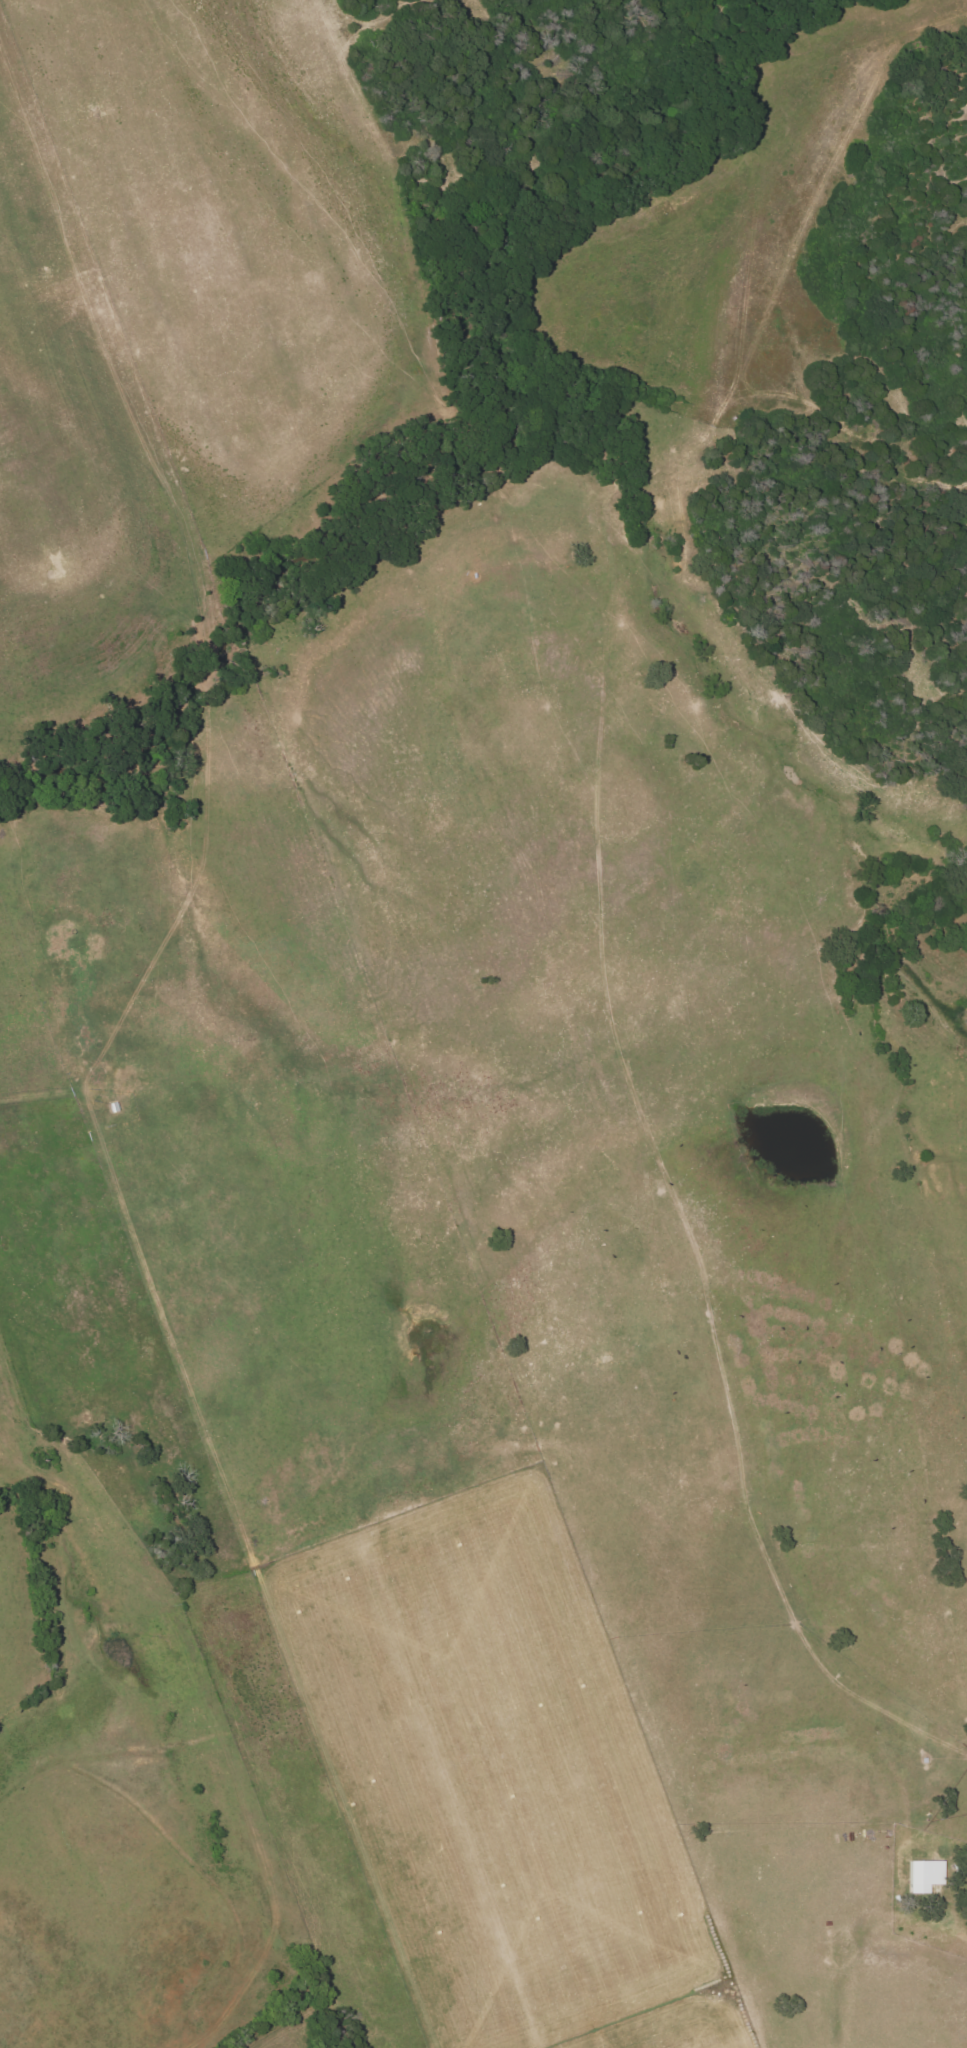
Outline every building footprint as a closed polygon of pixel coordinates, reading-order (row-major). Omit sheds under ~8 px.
[(929,1894),(929,1885),(944,1885),(944,1861),(910,1860),(910,1893),(929,1894)]
